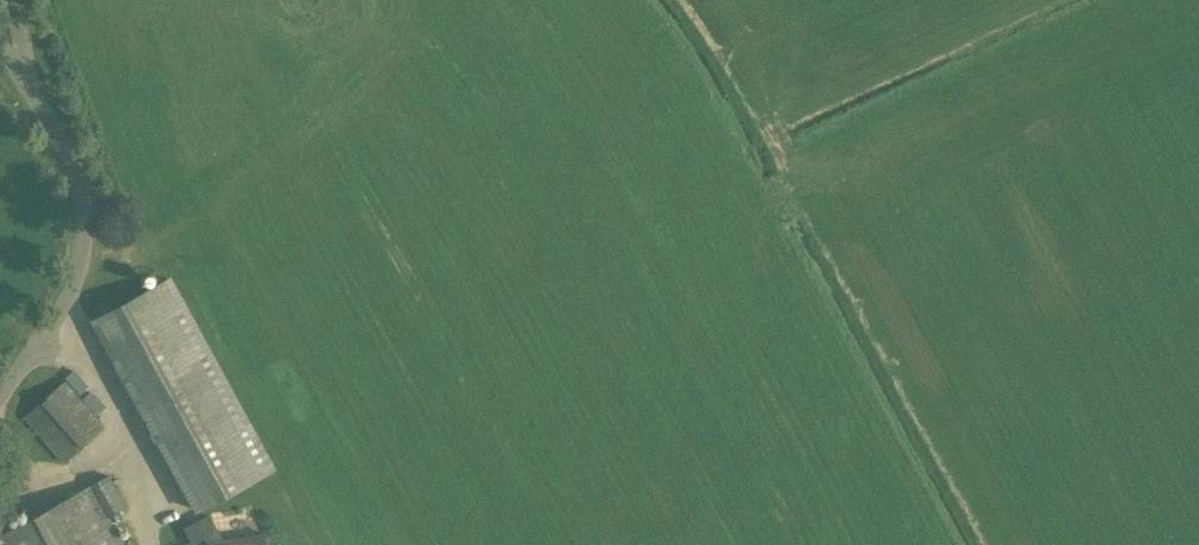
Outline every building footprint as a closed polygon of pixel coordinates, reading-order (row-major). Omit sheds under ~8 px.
[(182,297),(172,278),(95,320),(106,339),(182,297)] [(65,463),(106,427),(65,379),(23,417),(65,463)] [(93,484),(12,528),(1,508),(0,509),(0,544),(126,544),(110,515),(126,506),(109,475),(93,484)] [(225,541),(210,513),(184,527),(193,544),(204,537),(209,544),(269,544),(267,534),(225,541)]
